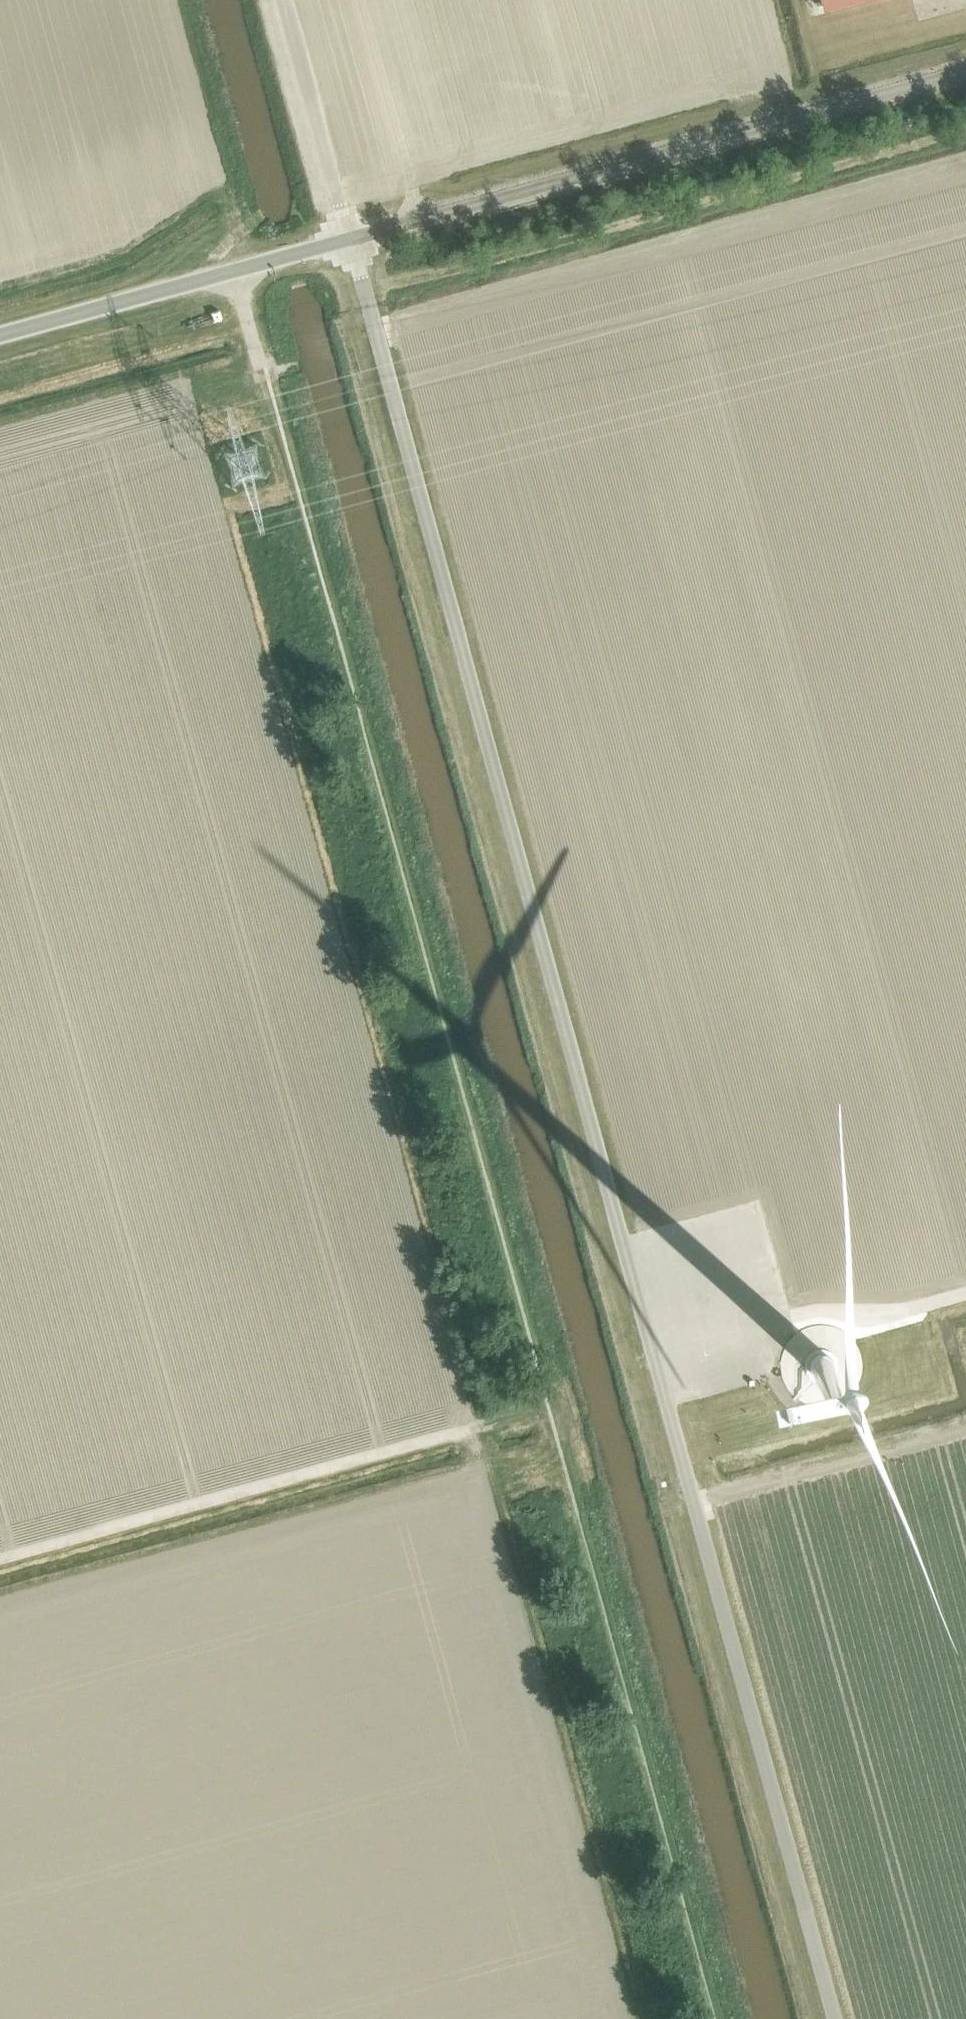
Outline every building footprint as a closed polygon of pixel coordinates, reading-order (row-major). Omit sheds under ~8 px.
[(833,1369),(833,1367),(833,1365),(832,1363),(832,1361),(831,1360),(829,1358),(828,1357),(826,1356),(825,1355),(823,1355),(821,1355),(819,1355),(817,1355),(815,1356),(814,1357),(812,1358),(811,1360),(810,1361),(809,1363),(809,1365),(809,1367),(809,1369),(809,1371),(810,1372),(811,1374),(812,1376),(814,1377),(815,1378),(817,1378),(819,1379),(821,1379),(823,1379),(825,1378),(826,1378),(828,1377),(829,1376),(831,1374),(832,1372),(832,1371),(833,1369)]
